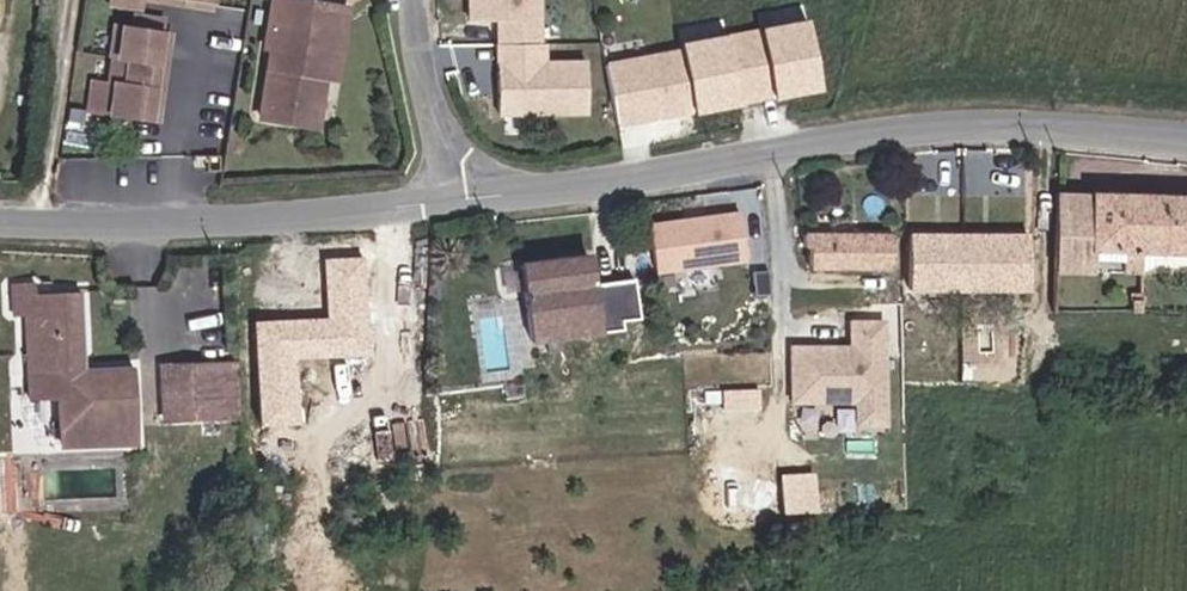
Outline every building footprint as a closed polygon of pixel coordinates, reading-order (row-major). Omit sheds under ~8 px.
[(108,4),(139,8),(140,0),(109,0),(108,4)] [(346,9),(294,0),(272,0),(264,47),(270,48),(258,117),(314,127),(322,80),(334,82),(346,9)] [(497,45),(542,45),(542,0),(470,0),(470,19),(497,19),(497,45)] [(158,103),(169,29),(116,22),(108,82),(92,79),(87,111),(156,120),(158,103)] [(810,22),(762,31),(775,100),(824,90),(810,22)] [(762,31),(684,46),(697,115),(775,100),(762,31)] [(549,45),(542,45),(497,45),(497,114),(589,114),(590,61),(549,61),(549,45)] [(624,129),(697,115),(684,46),(611,61),(624,129)] [(1186,248),(1186,189),(1052,184),(1049,263),(1088,265),(1089,244),(1186,248)] [(740,212),(654,224),(660,270),(747,257),(740,212)] [(1023,282),(1023,228),(904,227),(904,283),(1023,282)] [(899,269),(899,235),(797,234),(797,250),(816,250),(816,268),(862,269),(899,269)] [(632,312),(626,273),(584,279),(580,250),(513,259),(520,308),(503,310),(507,338),(616,323),(614,314),(632,312)] [(371,355),(367,259),(326,260),(329,318),(257,321),(261,426),(303,425),(300,358),(371,355)] [(84,370),(80,293),(34,294),(34,282),(12,283),(13,315),(21,314),(25,398),(59,397),(61,445),(136,442),(133,368),(84,370)] [(892,429),(889,321),(850,321),(850,343),(791,344),(792,412),(853,411),(853,430),(892,429)] [(234,417),(232,364),(162,366),(164,419),(234,417)]
